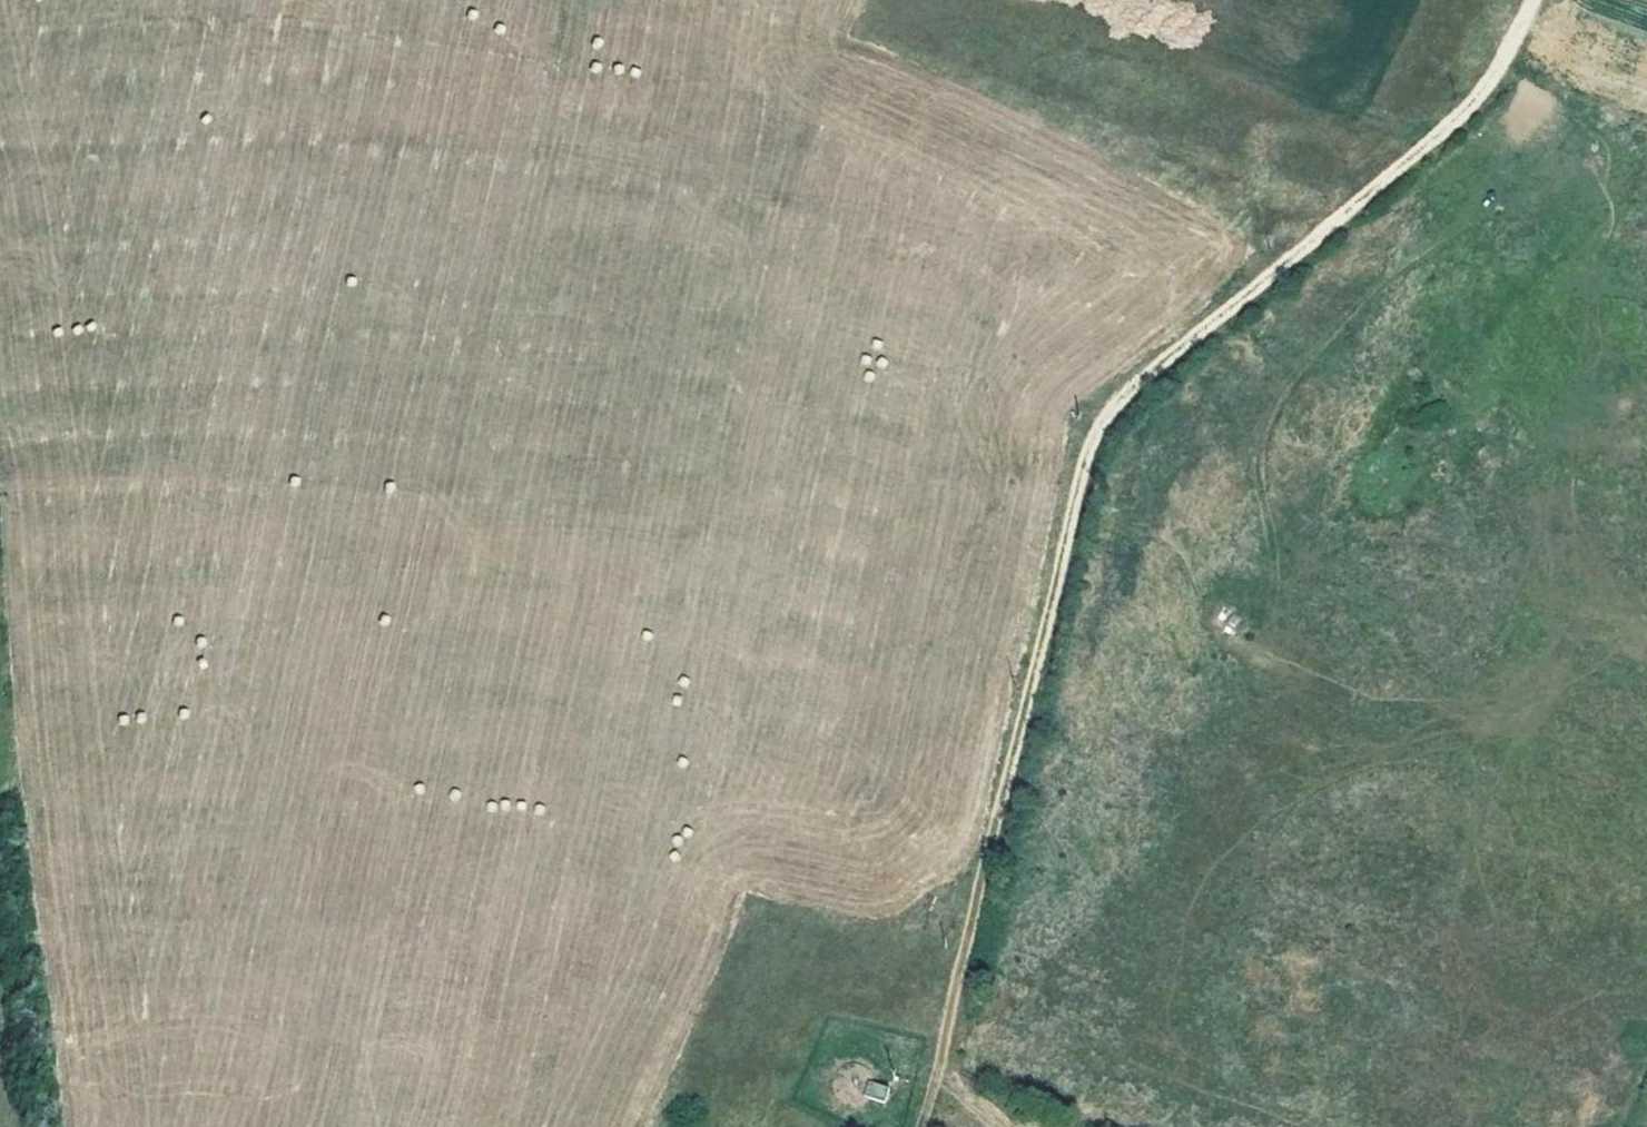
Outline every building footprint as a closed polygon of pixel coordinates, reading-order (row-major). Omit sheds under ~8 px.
[(885,1102),(889,1085),(868,1079),(863,1096),(885,1102)]
